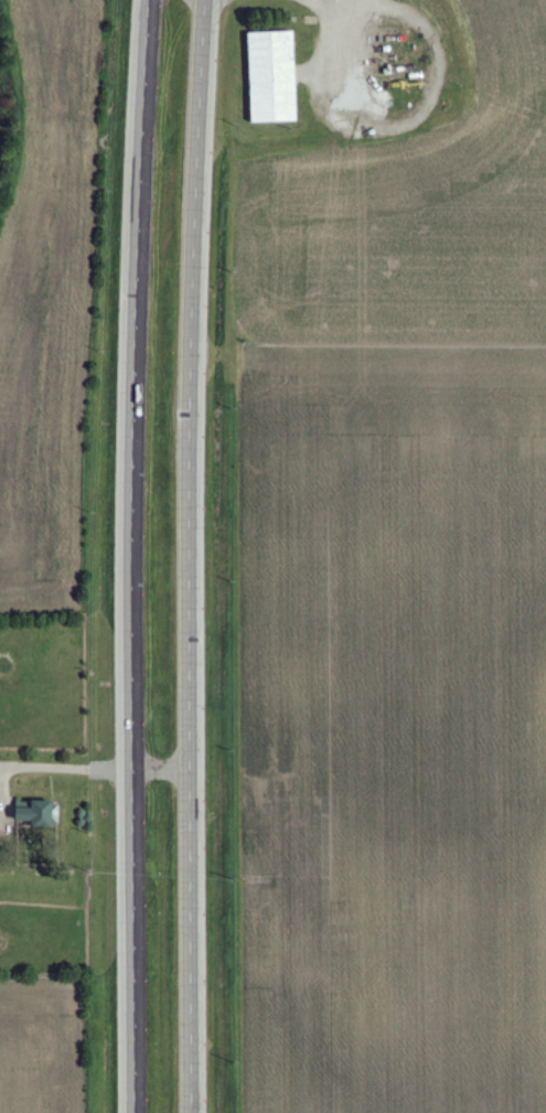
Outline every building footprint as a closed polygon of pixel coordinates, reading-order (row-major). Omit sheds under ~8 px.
[(250,122),(247,33),(292,31),(296,120),(250,122)] [(31,827),(52,827),(52,799),(32,800),(32,807),(17,807),(17,820),(31,820),(31,827)]
